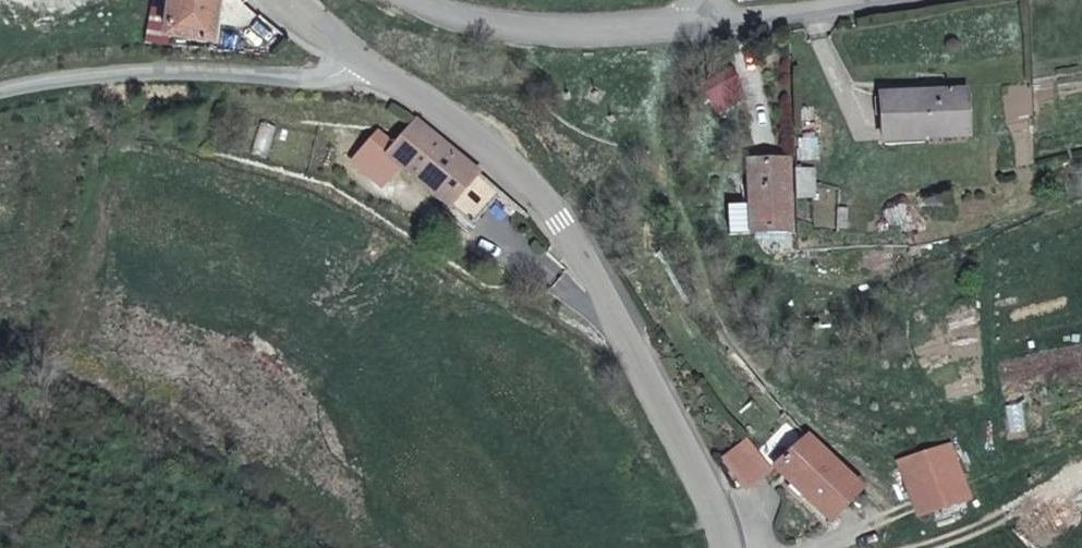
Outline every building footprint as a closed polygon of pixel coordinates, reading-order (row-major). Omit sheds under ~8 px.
[(162,28),(212,35),(217,0),(166,0),(162,28)] [(740,86),(731,71),(702,88),(710,104),(740,86)] [(965,92),(880,97),(882,141),(968,136),(965,92)] [(449,208),(478,173),(415,121),(386,156),(449,208)] [(791,234),(789,161),(747,163),(749,207),(727,208),(729,236),(791,234)] [(794,170),(795,199),(814,198),(813,170),(794,170)] [(885,224),(920,227),(922,202),(887,200),(885,224)] [(857,203),(833,214),(841,230),(864,219),(857,203)] [(862,491),(851,480),(809,437),(773,466),(831,522),(862,491)] [(768,471),(746,441),(722,459),(745,489),(768,471)] [(969,501),(960,473),(951,448),(919,457),(928,489),(909,496),(916,518),(919,516),(927,514),(969,501)] [(928,489),(919,457),(898,464),(909,496),(928,489)]
